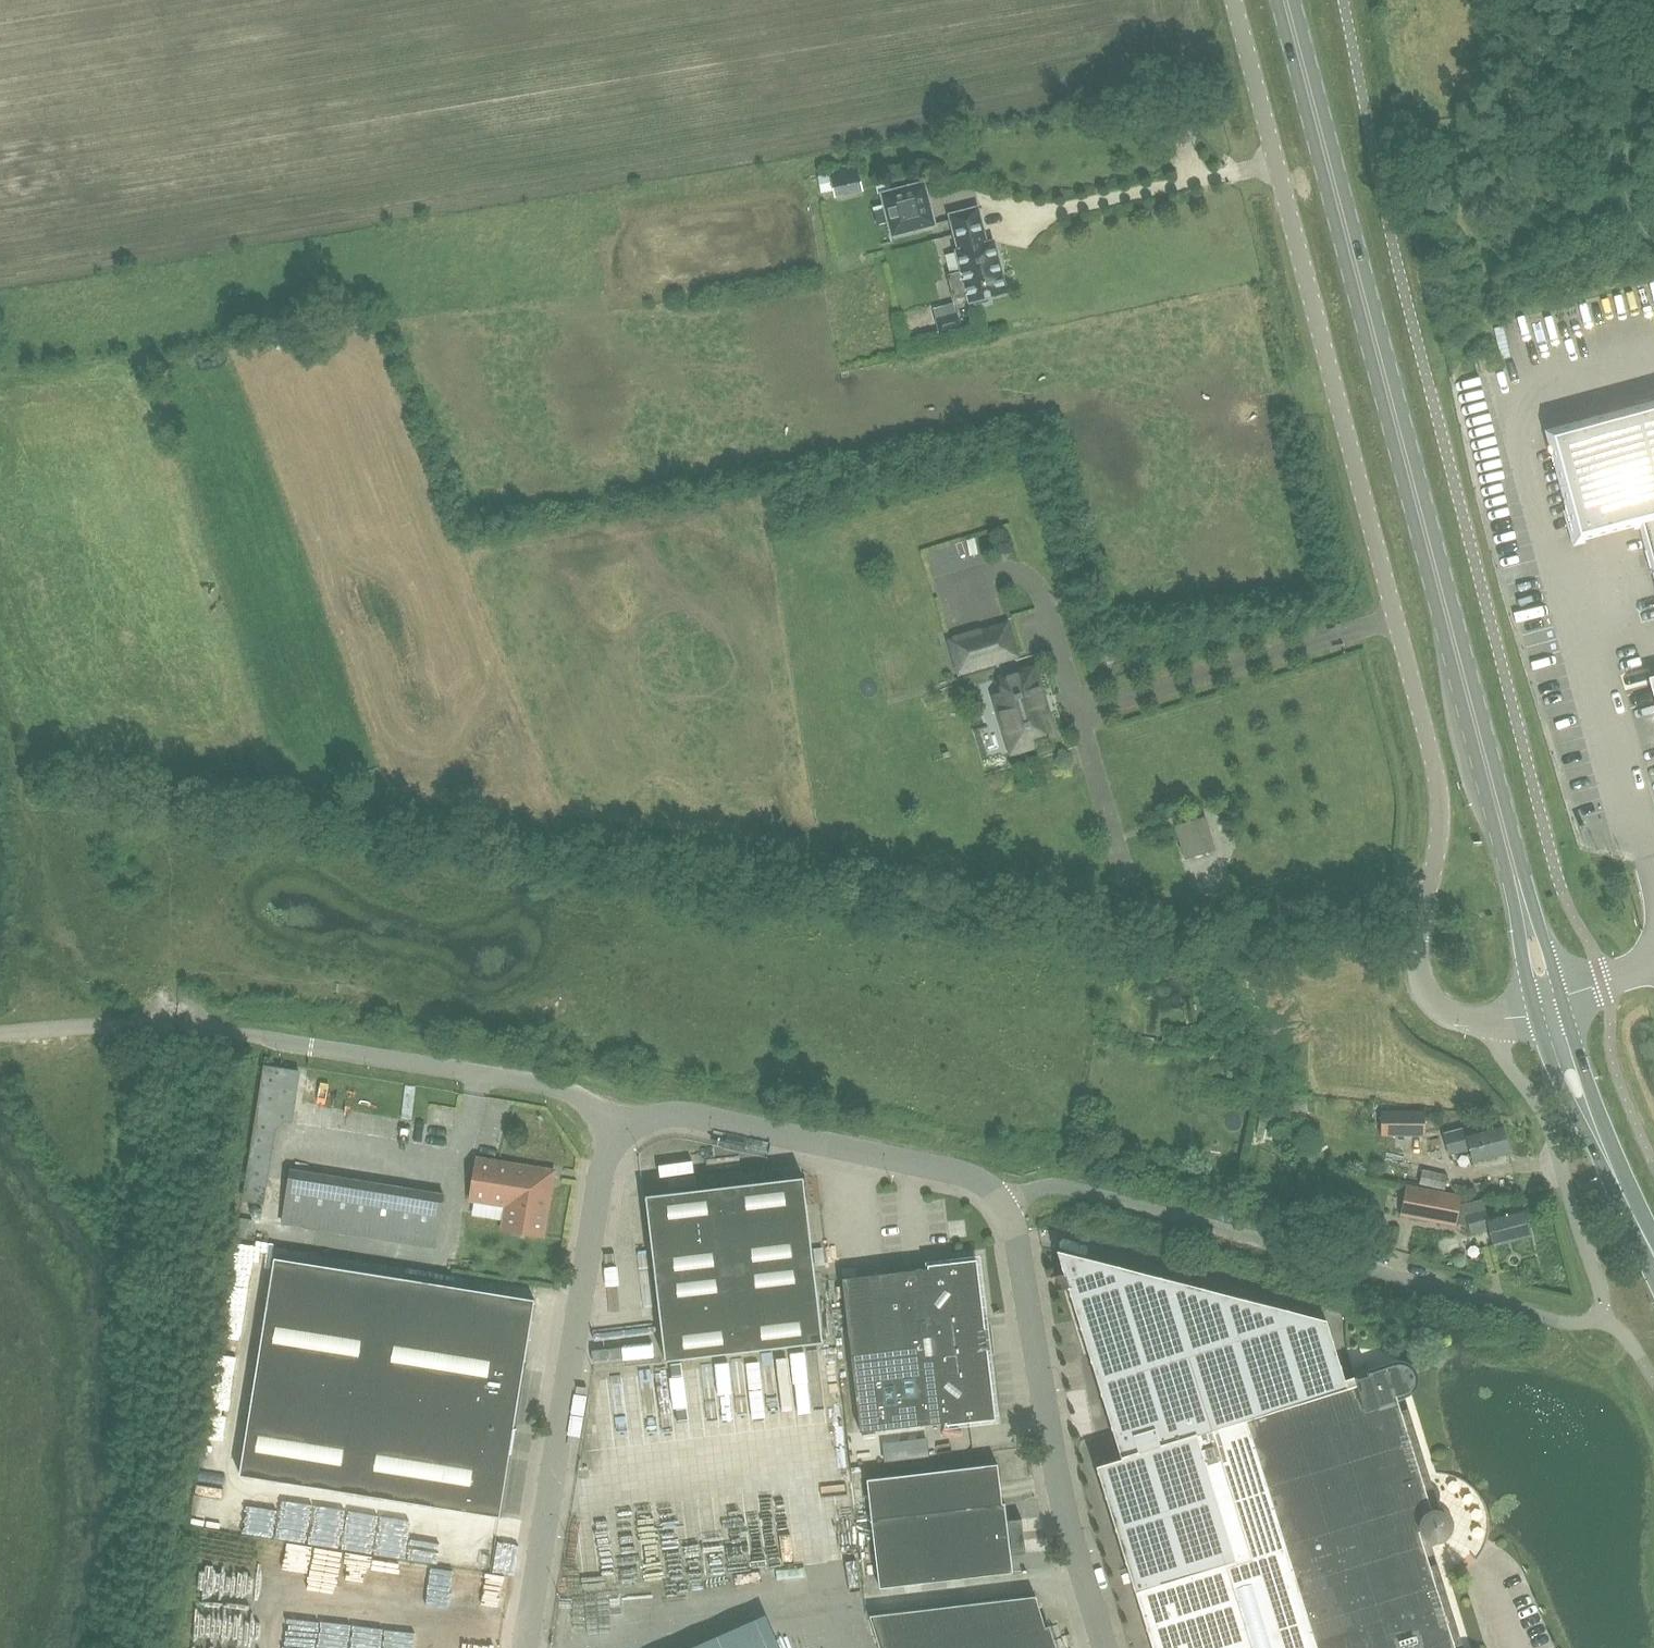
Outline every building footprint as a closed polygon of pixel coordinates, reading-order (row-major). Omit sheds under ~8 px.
[(829,171),(829,175),(834,197),(863,190),(858,165),(829,171)] [(833,190),(829,174),(818,176),(822,192),(833,190)] [(924,182),(890,191),(881,193),(884,204),(872,207),(877,225),(889,222),(892,236),(935,225),(924,182)] [(881,193),(890,191),(887,182),(875,185),(878,194),(881,193)] [(984,244),(982,236),(984,235),(977,208),(950,215),(960,250),(957,251),(962,270),(947,274),(954,299),(969,296),(970,301),(974,300),(975,305),(989,301),(988,297),(1006,292),(993,241),(984,244)] [(939,333),(961,328),(958,311),(935,316),(939,333)] [(1480,369),(1487,368),(1485,357),(1478,358),(1480,369)] [(1554,435),(1580,532),(1640,515),(1649,548),(1645,549),(1650,567),(1653,566),(1653,408),(1554,435)] [(1007,623),(950,641),(960,672),(1000,659),(997,650),(1013,645),(1007,623)] [(1000,677),(1004,692),(1012,717),(1002,720),(1012,752),(1033,745),(1030,736),(1043,732),(1038,715),(1043,714),(1038,697),(1042,695),(1034,667),(1000,677)] [(1575,789),(1578,801),(1594,797),(1591,785),(1575,789)] [(1185,857),(1210,850),(1201,818),(1176,826),(1185,857)] [(1425,1110),(1381,1110),(1381,1134),(1425,1134),(1425,1110)] [(1465,1127),(1443,1133),(1448,1154),(1470,1148),(1473,1161),(1509,1152),(1501,1123),(1466,1132),(1465,1127)] [(544,1236),(555,1169),(476,1157),(470,1200),(505,1206),(501,1229),(544,1236)] [(734,1164),(735,1179),(777,1176),(776,1161),(734,1164)] [(433,1246),(435,1246),(443,1194),(290,1169),(281,1222),(283,1222),(284,1215),(434,1239),(433,1246)] [(1419,1184),(1445,1189),(1448,1174),(1422,1169),(1419,1184)] [(658,1188),(698,1185),(697,1170),(657,1173),(658,1188)] [(823,1341),(803,1176),(645,1195),(665,1360),(823,1341)] [(1465,1214),(1485,1209),(1482,1197),(1458,1203),(1460,1195),(1406,1185),(1401,1214),(1455,1224),(1455,1222),(1468,1224),(1465,1214)] [(1530,1235),(1523,1207),(1487,1216),(1485,1209),(1465,1214),(1468,1224),(1470,1231),(1489,1226),(1494,1245),(1530,1235)] [(1354,1376),(1349,1377),(1327,1319),(1058,1249),(1065,1272),(1056,1274),(1060,1289),(1069,1286),(1122,1457),(1097,1465),(1136,1590),(1154,1647),(1465,1647),(1433,1546),(1441,1543),(1448,1539),(1453,1532),(1455,1524),(1452,1516),(1447,1510),(1439,1506),(1402,1385),(1408,1383),(1412,1378),(1413,1372),(1410,1366),(1404,1363),(1398,1363),(1369,1372),(1366,1360),(1352,1365),(1351,1360),(1349,1355),(1348,1350),(1347,1343),(1347,1336),(1346,1330),(1347,1325),(1347,1319),(1348,1311),(1349,1307),(1350,1303),(1350,1300),(1349,1299),(1348,1304),(1347,1309),(1346,1314),(1346,1320),(1345,1325),(1345,1329),(1345,1335),(1346,1342),(1347,1348),(1347,1353),(1349,1358),(1350,1362),(1354,1376)] [(275,1257),(240,1474),(500,1516),(535,1299),(275,1257)] [(987,1328),(983,1330),(975,1262),(842,1278),(860,1431),(993,1416),(985,1348),(989,1349),(987,1328)] [(244,1305),(244,1282),(228,1282),(228,1295),(232,1295),(232,1305),(244,1305)] [(241,1332),(240,1311),(222,1312),(223,1333),(241,1332)] [(867,1478),(871,1518),(879,1587),(1013,1570),(1013,1568),(1010,1568),(1008,1554),(1026,1552),(1022,1518),(1004,1520),(1002,1505),(1005,1505),(1005,1502),(1002,1503),(998,1463),(867,1478)] [(331,1502),(327,1538),(414,1547),(418,1511),(331,1502)] [(304,1541),(304,1557),(329,1558),(329,1541),(304,1541)] [(727,1587),(725,1576),(700,1580),(702,1592),(727,1587)] [(776,1585),(758,1591),(761,1601),(779,1595),(776,1585)] [(870,1615),(880,1647),(1052,1647),(1036,1595),(870,1615)] [(388,1641),(372,1637),(370,1647),(387,1647),(388,1641)] [(357,1639),(333,1641),(333,1647),(358,1647),(357,1639)]
